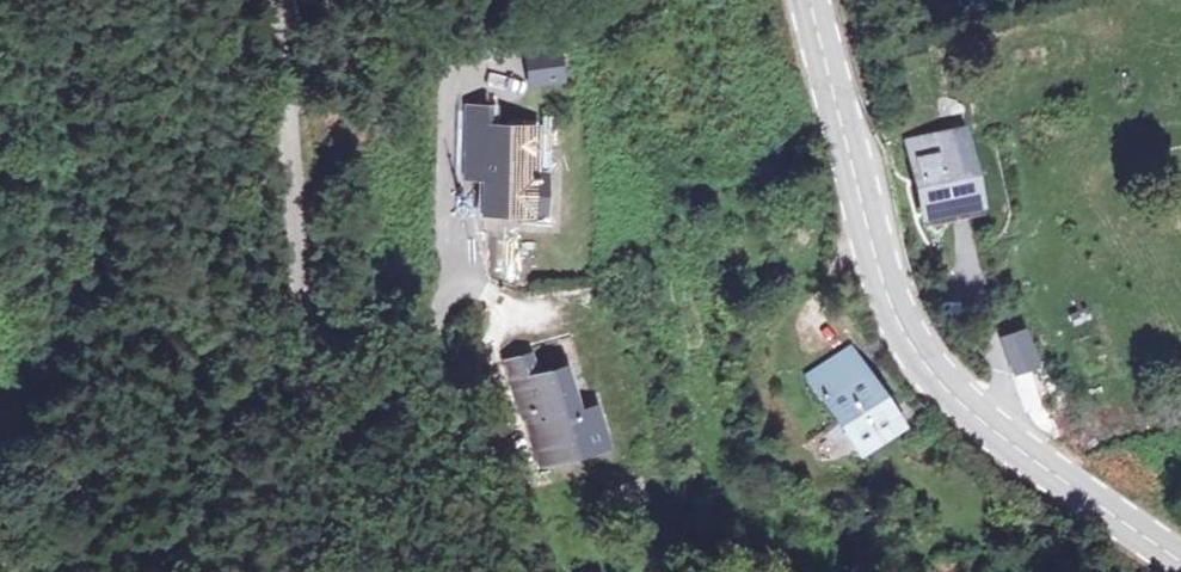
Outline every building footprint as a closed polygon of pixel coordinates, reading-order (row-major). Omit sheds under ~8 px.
[(547,47),(517,54),(524,83),(554,76),(547,47)] [(463,113),(465,166),(484,166),(486,185),(488,219),(545,215),(543,176),(535,177),(532,128),(483,130),(482,113),(463,113)] [(961,132),(913,142),(930,218),(974,209),(961,132)] [(484,166),(465,166),(466,187),(486,185),(484,166)] [(864,379),(890,362),(875,343),(853,359),(849,354),(815,377),(815,383),(861,446),(895,424),(864,379)] [(525,362),(499,370),(522,425),(535,422),(547,461),(596,447),(586,413),(573,417),(558,370),(530,378),(525,362)]
